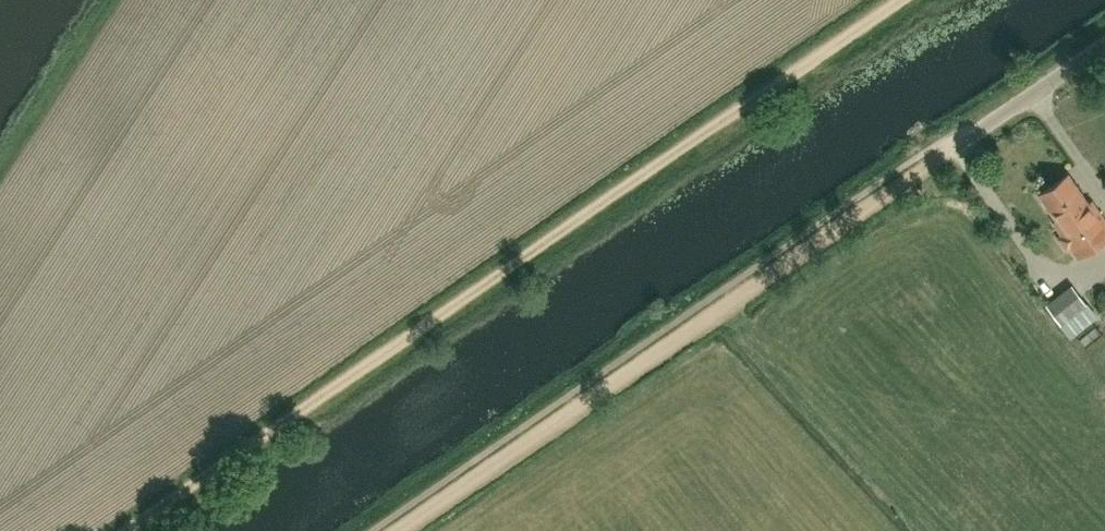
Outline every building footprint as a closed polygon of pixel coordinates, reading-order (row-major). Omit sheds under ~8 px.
[(1048,206),(1056,219),(1052,221),(1077,256),(1104,237),(1104,220),(1091,200),(1087,202),(1068,174),(1039,194),(1041,197),(1041,200),(1045,206),(1048,206)] [(1064,313),(1087,296),(1073,276),(1049,293),(1064,313)] [(1083,346),(1104,340),(1104,322),(1078,329),(1083,346)]
